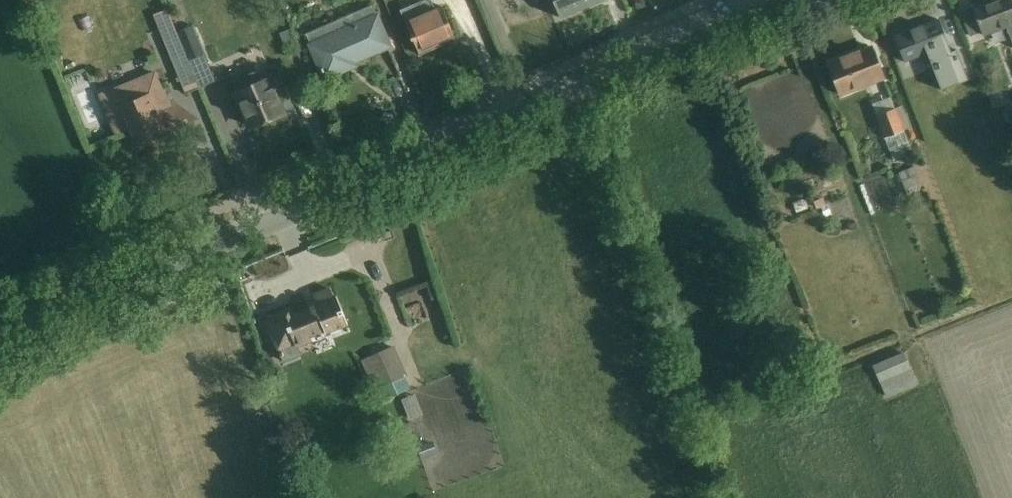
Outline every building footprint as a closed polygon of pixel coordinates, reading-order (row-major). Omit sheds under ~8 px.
[(610,1),(609,0),(557,0),(567,21),(610,1)] [(1011,26),(1011,0),(976,0),(960,7),(975,42),(1011,26)] [(166,6),(151,12),(186,90),(214,78),(190,24),(176,30),(166,6)] [(320,82),(394,53),(375,7),(302,35),(320,82)] [(422,54),(454,40),(441,9),(409,24),(422,54)] [(905,65),(952,44),(939,14),(892,35),(905,65)] [(839,101),(888,81),(872,41),(823,61),(839,101)] [(127,151),(178,132),(155,71),(103,91),(127,151)] [(250,131),(290,116),(275,75),(235,90),(250,131)] [(874,110),(882,135),(904,128),(896,103),(874,110)] [(252,163),(233,110),(213,117),(232,170),(252,163)] [(279,354),(342,328),(325,286),(261,312),(279,354)] [(394,343),(369,353),(379,381),(405,371),(394,343)] [(883,395),(916,385),(905,350),(872,361),(883,395)]
